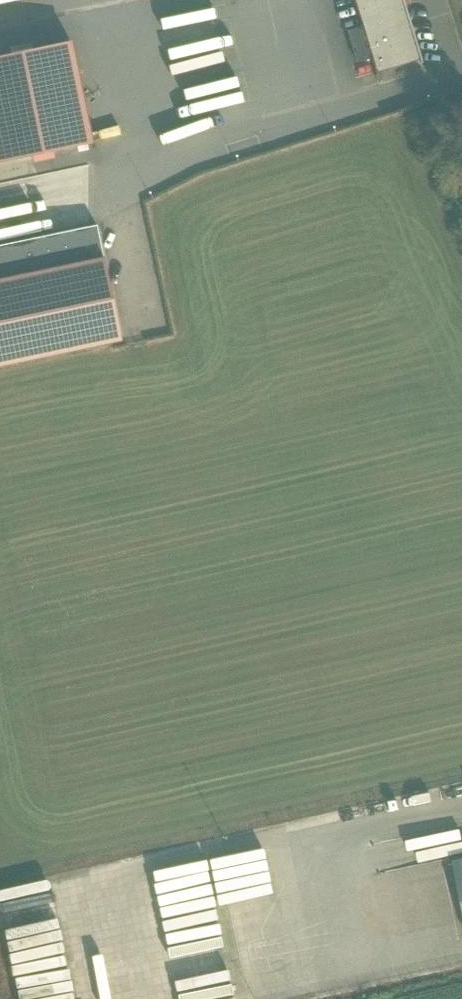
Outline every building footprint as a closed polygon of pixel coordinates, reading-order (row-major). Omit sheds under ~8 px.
[(371,58),(376,73),(422,59),(404,0),(354,0),(361,26),(347,30),(355,63),(371,58)] [(91,143),(70,41),(0,56),(0,162),(91,143)] [(120,339),(96,225),(0,246),(0,364),(120,339)] [(210,861),(216,881),(266,867),(260,846),(210,861)] [(422,867),(438,947),(461,942),(461,859),(454,861),(422,867)] [(0,886),(0,916),(3,934),(37,929),(36,920),(55,917),(49,878),(0,886)]
